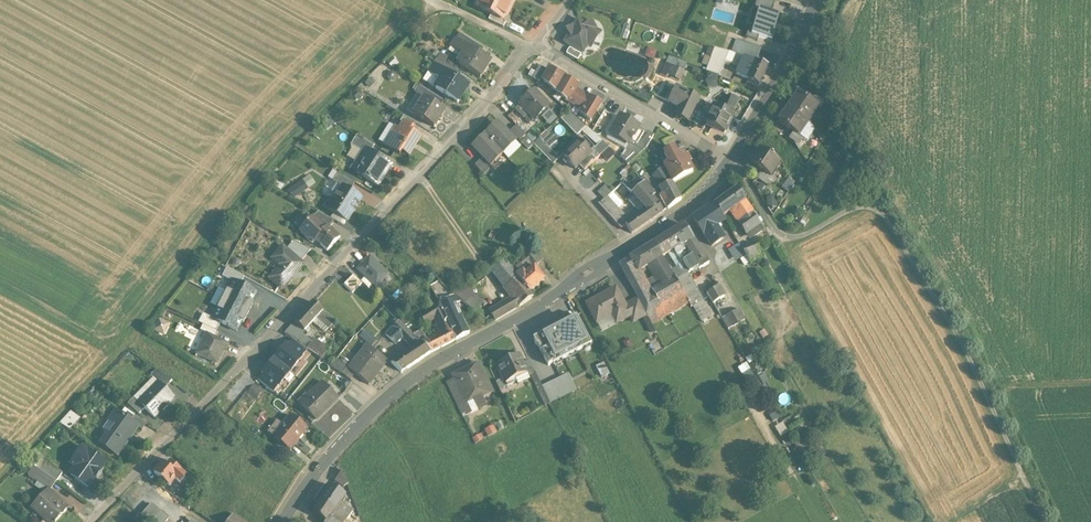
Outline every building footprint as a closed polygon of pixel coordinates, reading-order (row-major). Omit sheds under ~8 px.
[(495,0),(483,0),(481,10),(491,15),(502,20),(509,7),(495,0)] [(733,16),(737,3),(727,0),(723,0),(719,12),(733,16)] [(776,0),(757,0),(755,8),(760,9),(772,13),(772,11),(776,0)] [(772,13),(760,9),(752,34),(772,40),(781,14),(772,11),(772,13)] [(502,20),(491,15),(488,21),(502,28),(505,22),(502,20)] [(585,26),(576,21),(573,27),(566,31),(568,35),(564,43),(582,53),(586,45),(590,48),(596,38),(592,35),(595,30),(594,29),(591,23),(585,26)] [(480,48),(460,35),(456,40),(476,53),(480,48)] [(755,63),(761,48),(734,38),(728,53),(734,55),(755,63)] [(476,53),(456,40),(451,48),(464,57),(458,65),(480,79),(491,63),(476,53)] [(647,47),(644,56),(652,60),(656,51),(647,47)] [(728,53),(715,48),(706,72),(719,77),(725,63),(728,53)] [(580,55),(569,49),(565,54),(577,61),(580,55)] [(734,55),(728,53),(725,63),(730,65),(734,55)] [(755,63),(734,55),(730,65),(736,67),(739,68),(747,72),(744,77),(748,79),(755,63)] [(686,65),(670,59),(667,65),(673,68),(683,72),(686,65)] [(461,75),(437,60),(434,65),(457,80),(461,75)] [(768,67),(755,63),(748,79),(747,81),(758,86),(768,67)] [(457,80),(434,65),(428,73),(441,82),(436,90),(457,104),(468,88),(457,80)] [(673,68),(667,65),(662,77),(668,80),(669,77),(673,68)] [(739,68),(736,67),(734,73),(744,77),(747,72),(739,68)] [(683,72),(673,68),(669,77),(678,82),(683,72)] [(543,72),(538,69),(532,80),(537,83),(543,72)] [(564,79),(549,71),(542,82),(555,93),(564,79)] [(441,82),(428,73),(423,82),(436,90),(441,82)] [(708,87),(716,86),(715,78),(707,79),(708,87)] [(564,79),(555,93),(566,102),(575,91),(577,87),(564,79)] [(443,103),(418,87),(414,94),(416,95),(424,99),(440,109),(443,103)] [(698,100),(676,89),(669,103),(679,108),(675,116),(687,122),(698,100)] [(575,91),(566,102),(582,111),(592,100),(575,91)] [(548,108),(534,92),(520,105),(520,106),(528,115),(534,121),(548,108)] [(740,99),(727,94),(723,103),(736,109),(740,99)] [(809,102),(798,94),(792,103),(792,102),(788,108),(807,122),(817,108),(817,107),(809,102)] [(406,110),(413,116),(424,99),(416,95),(406,110)] [(824,102),(814,95),(809,102),(817,107),(817,108),(820,110),(824,104),(824,102)] [(440,109),(424,99),(413,116),(434,129),(444,112),(440,109)] [(582,111),(579,114),(590,122),(600,105),(592,100),(582,111)] [(713,108),(707,104),(704,110),(708,112),(711,113),(713,108)] [(528,115),(520,106),(515,111),(523,120),(528,115)] [(732,118),(713,108),(711,113),(708,118),(705,124),(724,133),(732,118)] [(807,122),(788,108),(784,114),(784,115),(779,123),(793,133),(797,136),(807,122)] [(605,131),(614,116),(604,110),(596,125),(605,131)] [(585,128),(569,112),(561,120),(577,136),(585,128)] [(416,125),(404,117),(400,123),(403,125),(412,130),(416,125)] [(638,129),(619,118),(610,135),(628,145),(628,144),(638,129)] [(807,122),(797,136),(803,140),(807,142),(814,131),(810,123),(807,122)] [(412,130),(403,125),(399,131),(395,129),(390,138),(394,141),(389,149),(400,156),(402,152),(409,157),(414,149),(411,147),(416,137),(410,133),(412,130)] [(515,143),(498,125),(486,137),(503,155),(515,143)] [(525,137),(516,127),(510,133),(519,142),(525,137)] [(646,133),(638,129),(628,144),(642,152),(646,149),(653,136),(647,132),(646,133)] [(797,136),(793,133),(789,140),(799,146),(803,140),(797,136)] [(390,138),(383,134),(378,142),(382,144),(381,144),(389,149),(394,141),(390,138)] [(374,147),(357,136),(351,146),(362,154),(363,154),(365,150),(370,153),(374,147)] [(503,155),(486,137),(473,149),(490,167),(503,155)] [(533,145),(526,138),(520,144),(527,151),(533,145)] [(590,156),(577,142),(561,157),(575,170),(579,167),(590,156)] [(567,168),(548,147),(542,153),(561,174),(567,168)] [(391,166),(370,153),(365,150),(363,154),(362,154),(355,165),(361,169),(357,174),(378,187),(391,166)] [(680,154),(676,156),(673,150),(664,154),(669,164),(663,167),(671,182),(671,183),(692,172),(688,164),(689,163),(687,158),(683,159),(680,154)] [(779,163),(760,150),(755,155),(756,156),(750,164),(761,172),(769,177),(770,177),(779,163)] [(590,156),(579,167),(584,172),(595,161),(590,156)] [(489,171),(480,161),(474,167),(483,176),(489,171)] [(663,167),(652,177),(660,188),(660,189),(661,189),(660,188),(671,182),(663,167)] [(769,177),(761,172),(757,179),(769,187),(774,180),(770,177),(769,177)] [(354,184),(338,173),(332,182),(341,188),(342,187),(349,192),(354,184)] [(594,192),(602,187),(593,173),(580,181),(586,190),(591,187),(594,192)] [(646,175),(640,180),(643,184),(644,185),(650,179),(646,175)] [(287,192),(294,198),(314,185),(309,177),(287,192)] [(650,179),(644,185),(651,194),(660,188),(652,177),(650,179)] [(640,180),(638,178),(626,189),(631,195),(643,184),(640,180)] [(671,183),(671,182),(660,188),(661,189),(664,195),(659,197),(667,209),(681,200),(671,183)] [(644,185),(643,184),(631,195),(645,211),(625,224),(624,225),(625,226),(631,234),(653,219),(662,212),(651,199),(654,197),(651,194),(644,185)] [(349,192),(342,187),(341,188),(328,210),(347,221),(361,199),(349,192)] [(597,193),(604,200),(607,197),(611,194),(604,187),(597,193)] [(737,189),(714,205),(722,217),(729,212),(745,200),(737,189)] [(626,217),(607,197),(604,200),(598,205),(620,229),(625,226),(624,225),(625,224),(626,217)] [(745,200),(729,212),(738,224),(753,215),(754,213),(745,200)] [(714,205),(693,219),(712,246),(723,238),(716,226),(725,220),(722,217),(714,205)] [(333,222),(318,213),(313,218),(325,229),(327,227),(328,227),(333,222)] [(753,215),(738,224),(745,234),(759,224),(753,215)] [(799,224),(804,227),(808,221),(803,217),(799,224)] [(325,229),(313,218),(300,232),(312,244),(315,241),(315,240),(325,229)] [(683,225),(674,231),(684,246),(693,240),(683,225)] [(325,229),(315,240),(315,241),(327,252),(340,239),(328,227),(327,227),(325,229)] [(674,231),(659,240),(668,254),(671,252),(674,251),(681,263),(682,262),(691,257),(684,246),(674,231)] [(668,254),(659,240),(652,244),(661,257),(668,254)] [(693,240),(684,246),(691,257),(682,262),(687,268),(689,272),(698,267),(699,269),(708,264),(693,240)] [(311,251),(293,242),(286,250),(300,263),(311,251)] [(652,244),(643,250),(653,263),(661,257),(652,244)] [(743,253),(750,264),(764,258),(758,246),(743,253)] [(286,250),(282,247),(275,255),(283,263),(269,279),(281,290),(303,265),(300,263),(286,250)] [(543,259),(535,249),(529,254),(537,265),(538,263),(543,259)] [(643,250),(630,258),(638,272),(639,271),(653,263),(643,250)] [(740,254),(731,260),(737,271),(747,265),(740,254)] [(370,258),(358,270),(376,287),(387,275),(370,258)] [(652,292),(639,271),(638,272),(630,258),(619,265),(637,300),(646,315),(659,304),(652,292)] [(511,270),(502,259),(489,268),(504,287),(517,277),(511,270)] [(527,273),(520,264),(511,270),(517,277),(529,292),(543,280),(533,267),(527,273)] [(687,268),(681,272),(678,267),(671,271),(676,279),(675,279),(676,280),(687,273),(689,272),(687,268)] [(244,278),(226,268),(222,277),(232,282),(240,286),(244,278)] [(687,273),(676,280),(682,292),(689,303),(691,307),(703,300),(687,273)] [(467,284),(471,289),(485,279),(482,274),(467,284)] [(362,284),(353,275),(349,280),(357,288),(362,284)] [(517,277),(504,287),(512,298),(519,306),(533,297),(529,292),(517,277)] [(676,280),(675,279),(652,292),(659,304),(682,292),(676,280)] [(357,288),(349,280),(343,286),(352,294),(357,288)] [(225,292),(221,300),(248,314),(253,304),(252,304),(257,294),(240,286),(232,282),(227,293),(225,292)] [(452,294),(438,282),(430,287),(439,305),(440,304),(454,296),(452,294)] [(706,293),(712,304),(724,297),(718,286),(706,293)] [(481,305),(463,287),(452,294),(454,296),(461,302),(470,310),(473,313),(477,309),(481,305)] [(617,291),(603,298),(602,296),(586,304),(596,323),(611,315),(616,324),(630,317),(631,316),(625,306),(617,291)] [(689,303),(682,292),(659,304),(663,317),(689,303)] [(461,315),(456,305),(461,302),(454,296),(440,304),(451,329),(456,340),(469,333),(461,315)] [(512,298),(489,311),(495,320),(519,306),(512,298)] [(218,309),(213,320),(221,324),(238,332),(242,323),(243,323),(248,314),(221,300),(217,308),(218,309)] [(625,306),(631,316),(630,317),(633,322),(646,315),(637,300),(625,306)] [(461,302),(456,305),(461,315),(470,310),(461,302)] [(323,312),(312,303),(294,323),(304,332),(316,319),(323,312)] [(439,305),(428,311),(433,319),(435,318),(444,313),(440,304),(439,305)] [(477,309),(473,313),(479,318),(482,314),(477,309)] [(433,319),(428,311),(420,316),(425,324),(433,319)] [(335,322),(323,312),(316,319),(329,330),(335,322)] [(451,329),(444,313),(435,318),(442,333),(451,329)] [(198,323),(216,332),(221,324),(213,320),(202,315),(198,323)] [(577,316),(533,339),(536,345),(537,345),(548,367),(555,364),(554,362),(560,358),(561,360),(568,356),(568,355),(574,352),(575,353),(583,349),(582,347),(589,343),(590,345),(592,344),(577,316)] [(755,329),(748,317),(733,326),(741,338),(755,329)] [(409,331),(398,320),(373,348),(382,356),(402,338),(409,331)] [(216,332),(202,325),(199,331),(206,335),(214,339),(217,333),(216,332)] [(301,336),(290,328),(284,334),(293,341),(295,342),(301,336)] [(427,340),(420,330),(413,335),(421,343),(431,352),(456,340),(451,329),(442,333),(427,340)] [(413,335),(409,331),(402,338),(413,349),(421,343),(413,335)] [(369,342),(372,337),(363,332),(360,337),(369,342)] [(214,339),(206,335),(196,355),(216,365),(226,345),(214,339)] [(311,343),(301,336),(295,342),(306,350),(311,343)] [(328,349),(314,339),(311,343),(306,350),(308,351),(321,360),(328,349)] [(287,349),(301,360),(308,351),(306,350),(295,342),(293,341),(287,349)] [(413,349),(391,364),(401,372),(431,352),(421,343),(413,349)] [(387,361),(367,346),(348,369),(368,385),(387,361)] [(290,373),(301,360),(287,349),(285,347),(274,361),(290,373)] [(518,355),(497,365),(503,378),(507,386),(516,382),(515,379),(527,373),(523,364),(518,355)] [(330,367),(341,374),(346,367),(336,359),(330,367)] [(279,386),(290,373),(274,361),(263,374),(264,374),(279,386)] [(535,373),(529,361),(523,364),(527,373),(528,376),(530,375),(535,373)] [(476,365),(453,376),(462,396),(466,404),(467,404),(489,393),(476,365)] [(742,372),(750,390),(761,385),(764,392),(769,390),(763,374),(755,377),(751,368),(742,372)] [(171,382),(156,371),(151,376),(157,383),(164,389),(171,382)] [(535,373),(530,375),(545,406),(549,403),(541,387),(535,373)] [(273,394),(279,386),(264,374),(258,381),(273,394)] [(566,375),(541,387),(549,403),(574,392),(566,375)] [(503,378),(496,382),(499,390),(507,386),(503,378)] [(322,382),(300,404),(315,420),(338,398),(322,382)] [(157,383),(138,403),(154,419),(174,399),(164,389),(157,383)] [(248,393),(257,399),(261,392),(253,386),(248,393)] [(462,396),(454,400),(461,415),(470,411),(467,404),(466,404),(462,396)] [(239,397),(236,401),(249,411),(252,407),(239,397)] [(143,411),(134,402),(129,406),(139,416),(143,411)] [(60,424),(69,430),(79,419),(70,412),(60,424)] [(116,412),(108,422),(102,431),(107,434),(100,445),(117,457),(137,428),(138,427),(130,422),(116,412)] [(146,425),(134,416),(130,422),(138,427),(137,428),(142,431),(146,425)] [(307,430),(290,416),(273,437),(290,451),(307,430)] [(494,426),(485,429),(487,436),(497,432),(494,426)] [(104,464),(82,448),(73,460),(79,464),(70,476),(87,488),(104,464)] [(62,474),(46,463),(40,471),(56,483),(62,474)] [(185,478),(170,465),(166,469),(162,465),(154,474),(169,487),(175,480),(179,484),(185,478)] [(56,483),(33,467),(27,476),(48,490),(49,492),(56,483)] [(344,478),(342,470),(335,481),(344,487),(344,478)] [(331,486),(321,500),(335,510),(338,505),(345,495),(331,486)] [(48,490),(31,508),(45,521),(55,521),(67,509),(49,492),(48,490)] [(321,500),(313,512),(326,521),(325,521),(336,521),(330,517),(335,510),(321,500)] [(168,520),(150,505),(140,517),(146,521),(167,521),(168,520)] [(330,517),(336,521),(345,521),(348,519),(352,521),(354,521),(356,518),(351,514),(353,512),(346,507),(345,509),(342,507),(338,505),(335,510),(330,517)]
